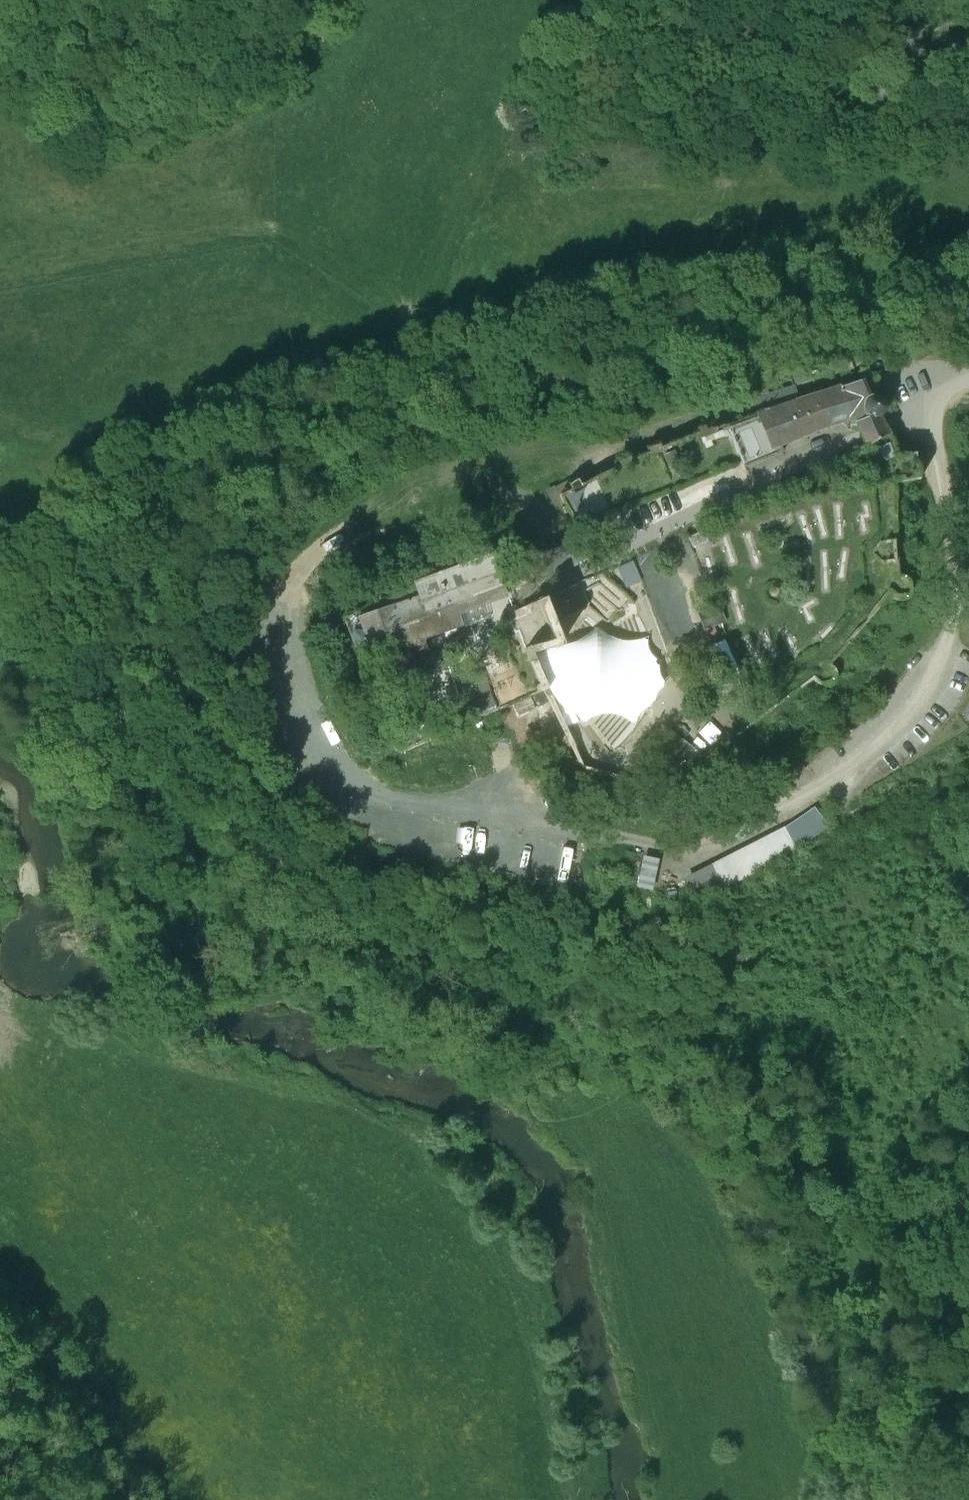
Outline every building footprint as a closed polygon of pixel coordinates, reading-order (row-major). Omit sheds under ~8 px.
[(861,382),(756,415),(757,417),(763,415),(777,447),(779,446),(828,426),(826,417),(848,411),(852,423),(848,425),(850,429),(856,426),(860,435),(866,447),(889,434),(883,423),(879,415),(880,414),(882,413),(883,411),(883,409),(884,407),(884,405),(883,403),(883,401),(881,400),(880,398),(879,397),(877,396),(875,396),(873,396),(871,396),(869,397),(861,382)] [(763,415),(757,417),(757,419),(716,434),(718,440),(730,435),(744,468),(781,453),(779,446),(777,447),(763,415)] [(894,453),(889,439),(878,443),(883,457),(894,453)] [(701,531),(688,537),(693,548),(706,542),(701,531)] [(583,537),(524,561),(532,579),(590,555),(583,537)] [(359,619),(382,682),(415,670),(405,645),(412,643),(414,648),(424,645),(422,639),(460,625),(456,614),(508,596),(498,567),(494,555),(436,576),(440,586),(438,587),(440,591),(393,608),(392,607),(359,619)] [(585,609),(587,606),(588,602),(580,583),(550,597),(560,620),(585,609)] [(508,613),(527,655),(537,652),(559,642),(542,598),(508,613)] [(559,642),(537,652),(556,697),(582,720),(586,718),(612,749),(630,723),(633,724),(650,703),(662,682),(660,678),(663,676),(660,670),(658,660),(646,637),(645,637),(627,600),(619,609),(614,610),(604,621),(587,606),(585,609),(570,638),(559,642)] [(716,605),(697,612),(703,627),(722,620),(716,605)] [(782,829),(686,877),(697,900),(796,850),(828,828),(814,808),(782,829)]
